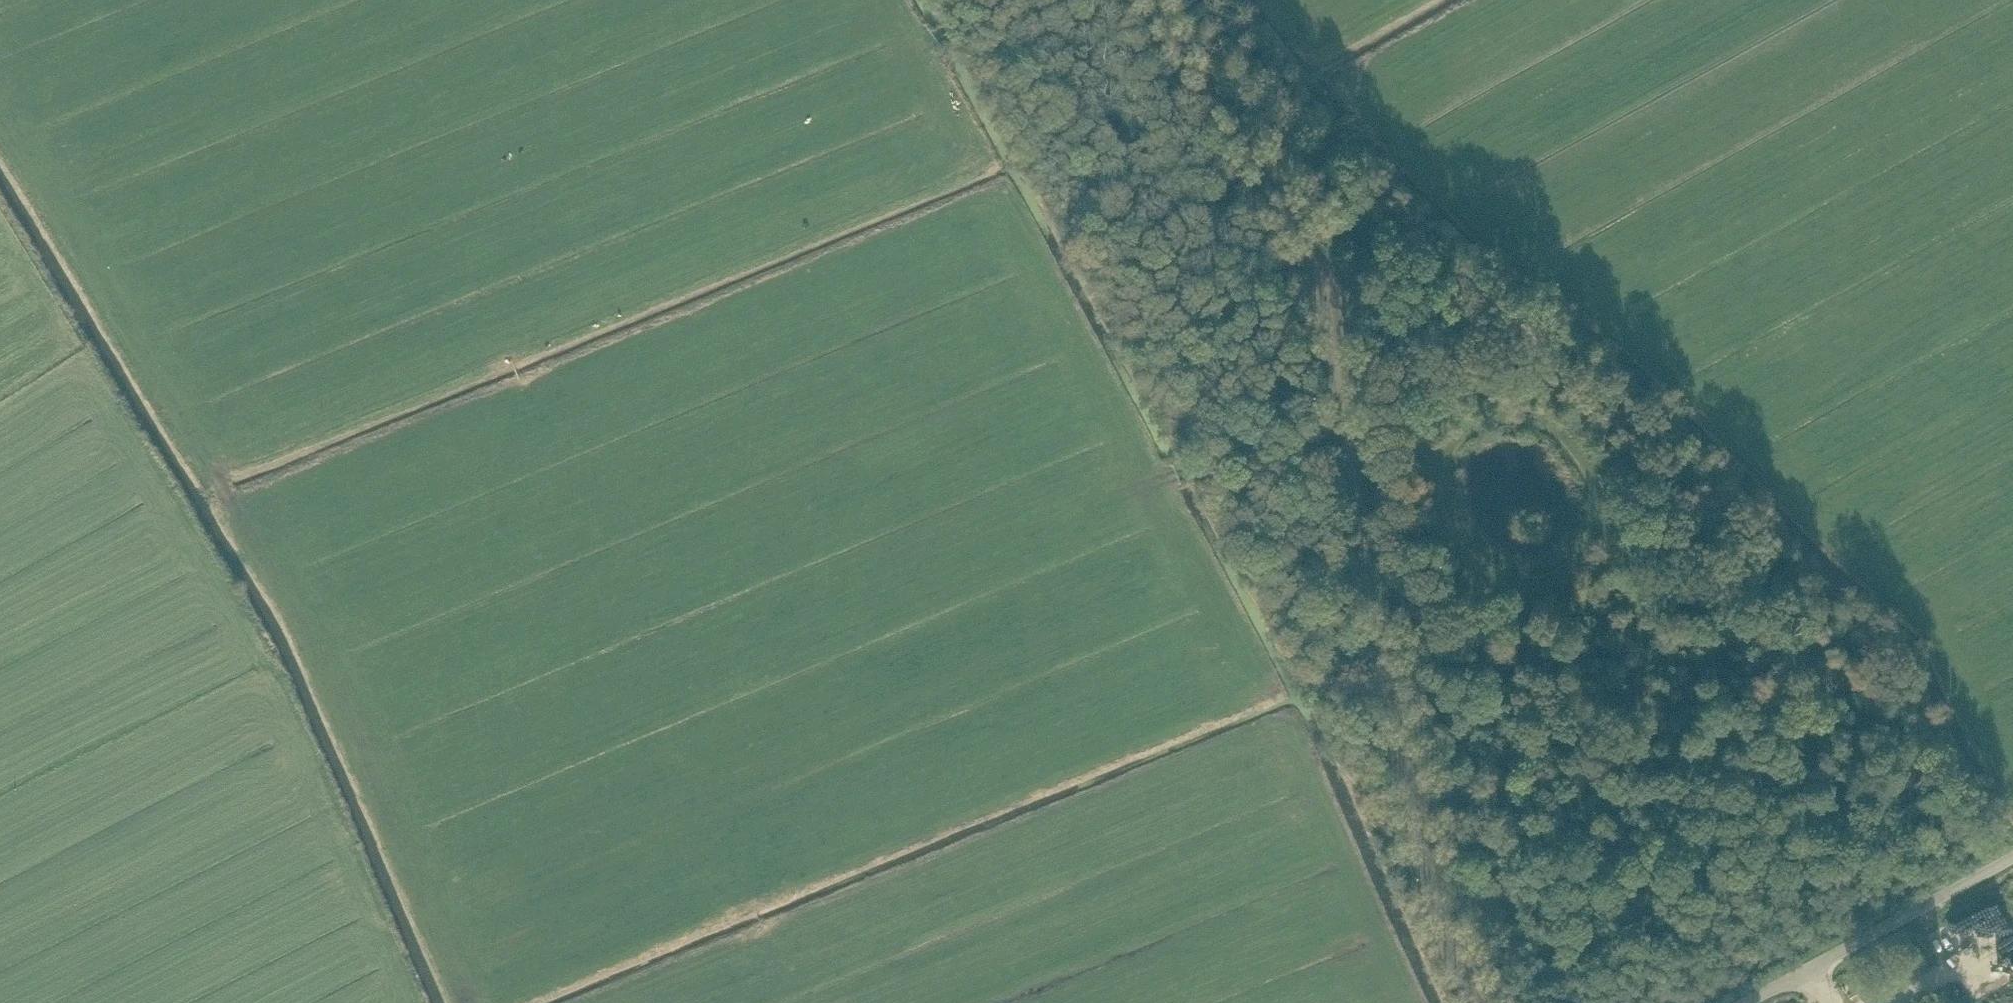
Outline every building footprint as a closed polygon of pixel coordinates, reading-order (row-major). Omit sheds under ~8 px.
[(2012,969),(2012,948),(1997,903),(1966,914),(1969,923),(1980,919),(2000,974),(2012,969)] [(1968,951),(1977,971),(1996,962),(1987,942),(1968,951)]
